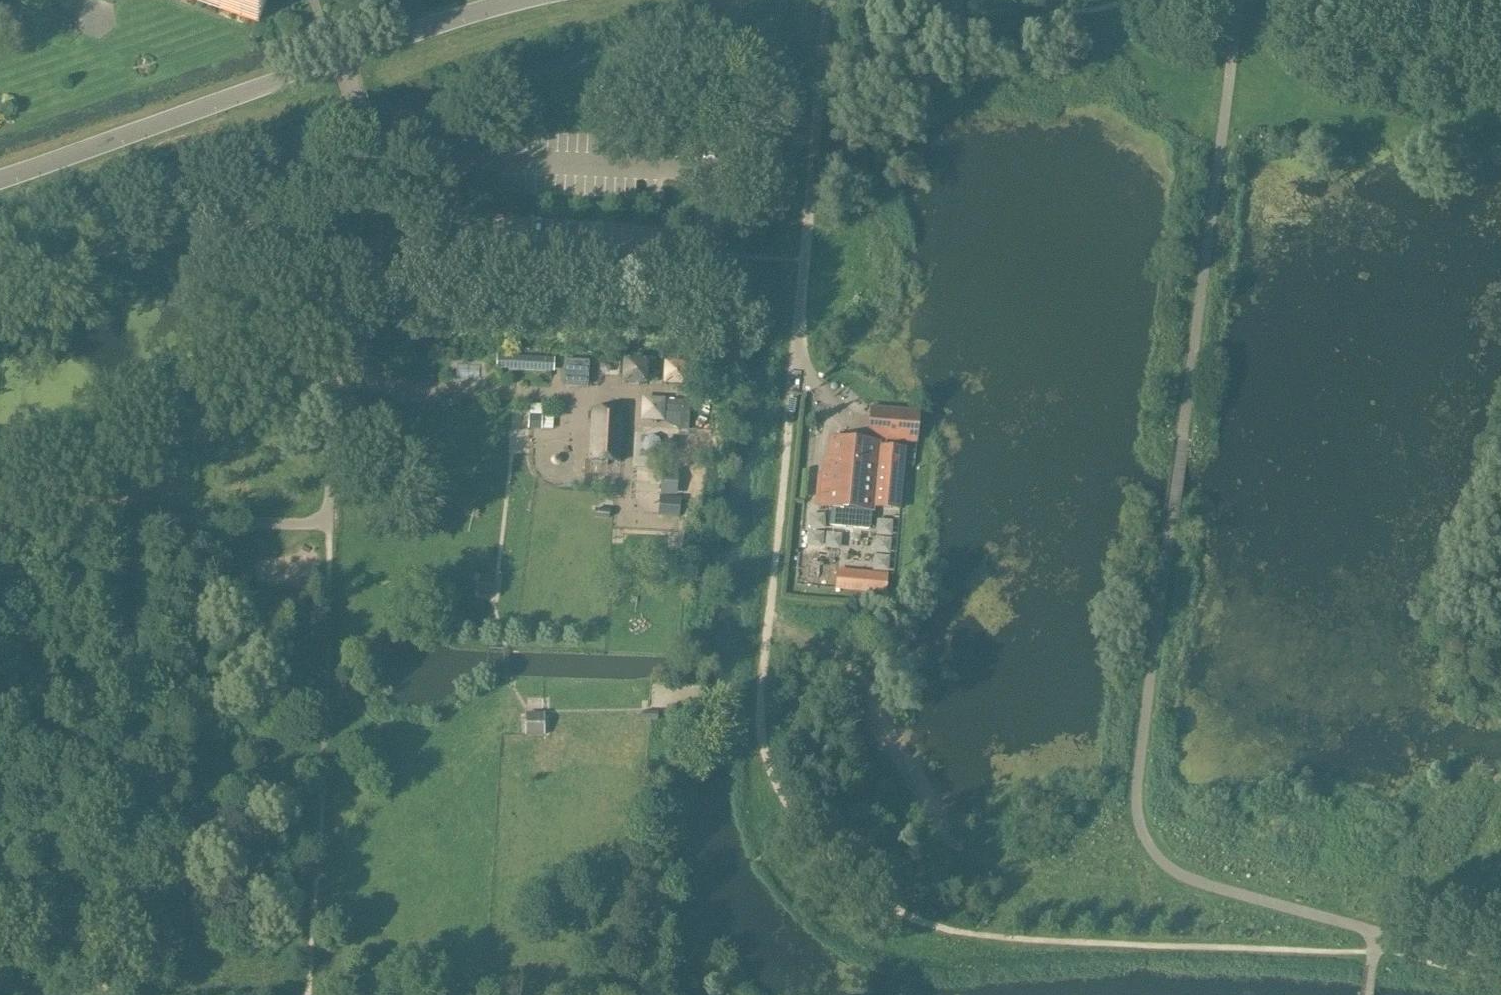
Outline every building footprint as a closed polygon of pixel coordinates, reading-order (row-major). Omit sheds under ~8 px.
[(267,0),(200,0),(259,21),(267,0)] [(554,368),(554,360),(498,357),(498,365),(554,368)] [(589,386),(590,362),(566,360),(564,385),(589,386)] [(646,384),(647,363),(626,362),(625,383),(646,384)] [(685,385),(686,366),(666,365),(665,384),(685,385)] [(689,429),(690,401),(644,399),(643,419),(681,421),(681,429),(689,429)] [(543,405),(531,405),(530,429),(554,430),(554,418),(542,417),(543,405)] [(916,442),(919,413),(872,408),(869,438),(916,442)] [(622,462),(624,411),(594,409),(591,460),(622,462)] [(874,511),(880,443),(830,439),(827,473),(823,472),(820,506),(832,507),(830,525),(869,529),(871,511),(874,511)] [(677,473),(662,472),(661,495),(676,496),(677,473)] [(598,518),(612,519),(614,494),(606,493),(605,504),(599,503),(598,518)] [(675,516),(676,500),(662,499),(661,516),(675,516)] [(687,550),(689,534),(680,533),(678,549),(687,550)] [(492,596),(494,584),(482,582),(480,594),(492,596)] [(657,722),(658,713),(645,713),(645,721),(657,722)] [(545,736),(544,719),(528,719),(528,736),(545,736)]
